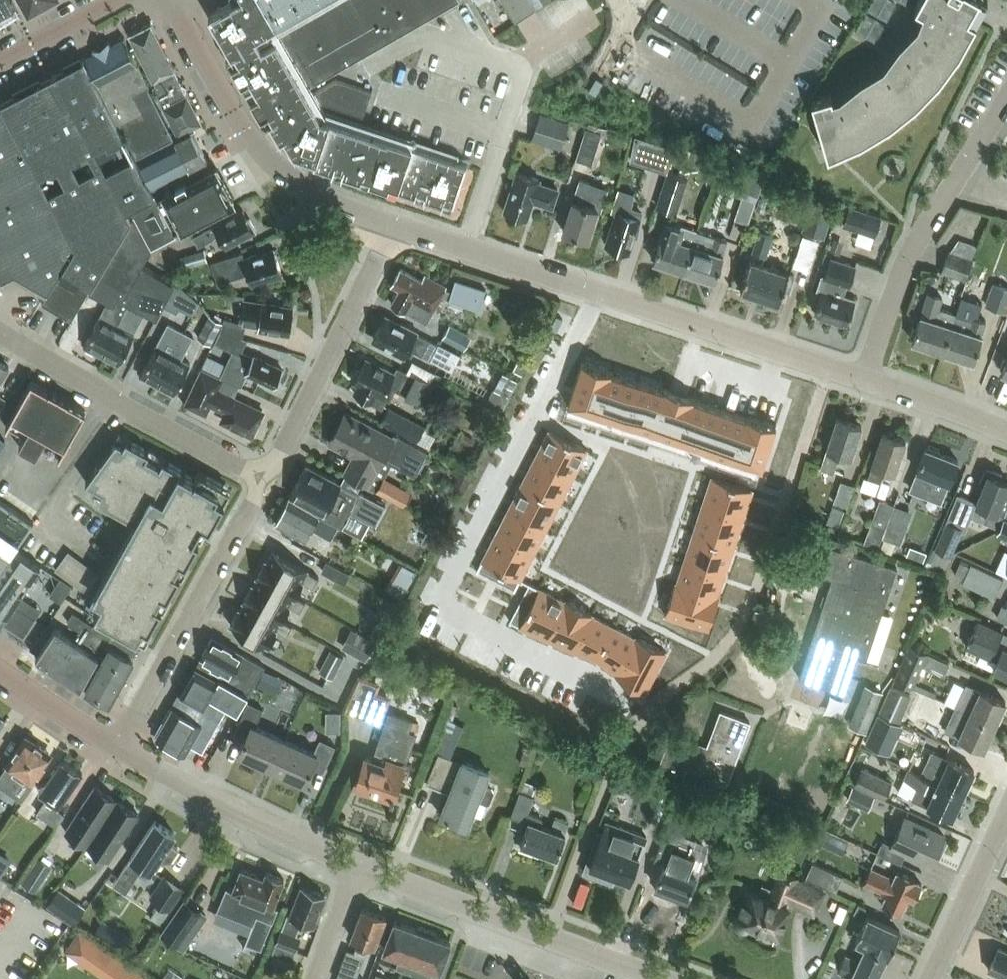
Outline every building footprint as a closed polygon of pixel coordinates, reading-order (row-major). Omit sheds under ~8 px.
[(14,7),(12,3),(13,3),(11,0),(0,0),(0,14),(14,7)] [(29,10),(46,0),(24,0),(29,10)] [(467,162),(348,122),(350,117),(362,121),(372,90),(337,79),(310,94),(307,88),(306,87),(457,0),(229,0),(208,12),(231,50),(227,53),(266,121),(270,119),(279,135),(284,133),(293,149),(316,156),(315,160),(361,175),(362,171),(371,174),(369,178),(388,184),(389,180),(398,183),(397,187),(416,193),(417,190),(425,192),(424,196),(443,203),(444,199),(454,202),(467,162)] [(516,21),(534,8),(535,7),(531,0),(503,0),(516,21)] [(952,61),(958,53),(987,0),(918,0),(915,5),(922,9),(917,22),(900,41),(884,63),(861,76),(840,93),(833,95),(833,92),(812,98),(827,152),(827,154),(837,150),(846,147),(854,143),(864,137),(883,126),(900,115),(909,107),(918,100),(931,87),(944,71),(952,61)] [(889,0),(886,0),(882,7),(892,12),(896,4),(889,0)] [(878,15),(882,7),(872,1),(868,9),(878,15)] [(888,20),(892,12),(882,7),(878,15),(888,20)] [(861,22),(871,28),(875,20),(865,14),(861,22)] [(885,25),(875,20),(871,28),(881,33),(885,25)] [(174,67),(151,22),(130,33),(153,79),(174,68),(173,67),(174,67)] [(867,36),(871,28),(861,22),(856,30),(867,36)] [(881,33),(871,28),(867,36),(877,41),(881,33)] [(85,56),(94,75),(107,101),(119,123),(137,159),(139,157),(176,139),(174,136),(124,36),(85,56)] [(57,70),(126,206),(153,193),(136,159),(107,101),(94,75),(93,75),(83,56),(78,59),(57,70)] [(203,121),(174,68),(153,79),(156,84),(153,85),(179,133),(179,134),(203,121)] [(80,238),(57,275),(58,275),(42,301),(71,318),(89,288),(96,277),(133,214),(151,247),(176,234),(174,231),(182,227),(167,198),(159,203),(154,192),(153,193),(126,206),(126,207),(56,70),(51,73),(8,95),(80,238)] [(57,275),(80,238),(8,95),(0,99),(0,274),(4,281),(14,276),(45,294),(56,274),(57,275)] [(531,139),(561,148),(570,119),(540,110),(531,139)] [(585,128),(576,158),(592,163),(601,133),(585,128)] [(207,159),(191,131),(176,139),(139,157),(154,186),(207,159)] [(635,135),(630,160),(666,172),(674,147),(635,135)] [(206,172),(186,182),(185,179),(175,185),(176,188),(164,194),(167,198),(182,227),(230,202),(235,199),(233,195),(233,194),(224,175),(224,176),(218,165),(206,172)] [(538,182),(540,177),(517,170),(504,210),(527,217),(533,199),(552,205),(558,188),(538,182)] [(742,198),(749,180),(722,170),(715,189),(742,198)] [(680,177),(667,172),(657,204),(669,209),(680,177)] [(573,199),(563,229),(589,238),(598,208),(601,209),(606,192),(589,187),(591,181),(580,178),(573,199)] [(643,213),(631,209),(633,193),(634,193),(634,192),(619,187),(611,210),(616,212),(606,243),(629,251),(636,228),(638,228),(642,214),(643,213)] [(811,203),(802,230),(825,237),(834,210),(811,203)] [(850,205),(844,224),(859,229),(861,223),(877,228),(881,215),(850,205)] [(243,209),(193,235),(198,245),(220,233),(226,245),(254,230),(243,209)] [(128,302),(133,304),(155,271),(142,263),(151,247),(133,214),(89,289),(108,299),(100,315),(85,343),(84,343),(83,345),(96,352),(97,351),(101,353),(128,302)] [(697,229),(681,224),(667,220),(663,233),(662,233),(653,259),(684,269),(697,229)] [(727,239),(697,229),(684,269),(715,279),(724,253),(723,253),(727,239)] [(790,232),(789,237),(791,242),(797,243),(801,240),(802,236),(800,231),(795,229),(790,232)] [(752,251),(767,256),(773,235),(758,230),(752,251)] [(256,252),(244,256),(242,251),(211,261),(218,282),(248,272),(252,285),(263,281),(264,279),(282,273),(274,248),(256,254),(256,252)] [(204,250),(182,257),(185,266),(207,259),(204,250)] [(972,259),(949,250),(941,270),(965,278),(972,259)] [(815,312),(818,313),(817,315),(842,323),(842,321),(847,322),(854,301),(855,298),(841,293),(844,283),(849,285),(856,265),(831,256),(825,275),(822,274),(817,290),(821,291),(815,312)] [(789,272),(750,259),(741,288),(780,300),(784,288),(790,290),(795,275),(789,273),(789,272)] [(405,310),(405,309),(427,321),(442,294),(449,297),(449,298),(480,308),(486,288),(456,278),(451,290),(445,288),(446,286),(424,274),(421,279),(400,267),(391,283),(400,288),(392,302),(405,310)] [(120,361),(119,361),(134,333),(133,333),(145,311),(157,317),(174,283),(155,271),(133,304),(128,302),(101,353),(106,355),(105,357),(118,364),(120,361)] [(176,281),(164,305),(176,311),(179,307),(193,314),(198,301),(176,281)] [(1006,313),(1006,311),(1006,287),(993,282),(985,305),(1006,313)] [(921,314),(912,340),(943,350),(951,324),(955,312),(939,307),(943,296),(928,292),(921,314)] [(276,303),(243,298),(242,298),(239,321),(259,323),(258,329),(269,331),(271,329),(290,331),(293,308),(276,305),(276,303)] [(972,318),(955,312),(943,350),(974,360),(982,334),(986,320),(973,315),(972,318)] [(210,343),(222,322),(209,315),(198,336),(210,343)] [(404,356),(409,347),(452,369),(460,354),(438,343),(438,344),(416,333),(418,330),(402,322),(400,324),(384,316),(373,337),(388,345),(387,347),(404,356)] [(247,338),(242,336),(246,323),(224,317),(220,330),(220,331),(247,338)] [(465,349),(472,336),(450,324),(443,336),(465,349)] [(153,380),(157,383),(185,331),(176,326),(164,349),(156,344),(141,372),(140,372),(139,375),(152,382),(153,380)] [(190,363),(181,358),(193,336),(185,331),(157,383),(161,385),(160,387),(174,394),(175,391),(190,363)] [(240,353),(247,338),(220,331),(214,342),(233,350),(221,375),(241,384),(246,373),(252,376),(255,375),(275,384),(282,368),(253,354),(251,359),(240,353)] [(382,406),(384,403),(387,397),(390,399),(397,385),(407,390),(406,394),(422,402),(433,382),(416,373),(415,375),(397,367),(395,371),(384,365),(383,367),(365,358),(354,380),(360,383),(355,392),(382,406)] [(519,359),(512,371),(521,376),(528,364),(519,359)] [(9,366),(0,360),(0,379),(9,366)] [(655,431),(669,389),(664,387),(664,388),(612,371),(612,370),(582,360),(568,402),(655,431)] [(211,399),(228,407),(223,419),(251,433),(262,410),(233,396),(232,397),(224,393),(230,381),(239,385),(239,384),(201,366),(183,403),(185,403),(186,401),(205,411),(211,399)] [(503,371),(485,405),(501,413),(519,379),(503,371)] [(59,455),(60,456),(86,410),(68,400),(69,399),(50,388),(49,389),(31,380),(6,425),(7,426),(13,417),(64,445),(59,455)] [(694,398),(695,397),(690,396),(669,389),(655,431),(676,438),(763,466),(777,424),(746,414),(746,415),(694,398)] [(417,439),(425,425),(389,406),(382,420),(417,439)] [(483,410),(479,419),(481,423),(490,428),(495,416),(483,410)] [(345,472),(345,473),(367,484),(376,466),(378,467),(383,457),(415,474),(427,451),(394,433),(393,437),(345,411),(331,438),(342,443),(340,447),(354,455),(345,472)] [(827,448),(820,467),(833,471),(840,452),(851,456),(861,425),(837,416),(826,448),(827,448)] [(512,574),(520,579),(520,578),(521,577),(587,449),(549,429),(482,558),(497,567),(505,570),(512,574)] [(895,471),(905,439),(883,432),(872,463),(873,464),(868,477),(865,476),(860,488),(875,493),(880,481),(881,481),(885,468),(895,471)] [(36,454),(42,444),(25,435),(20,445),(36,454)] [(105,487),(121,496),(119,499),(141,511),(142,508),(154,515),(143,535),(139,533),(132,547),(135,548),(124,568),(121,566),(113,580),(116,581),(105,601),(102,599),(95,612),(94,613),(137,637),(144,624),(149,627),(162,604),(157,601),(162,591),(168,594),(180,571),(175,568),(181,558),(186,561),(199,538),(194,535),(202,520),(210,525),(225,499),(216,494),(222,482),(198,469),(194,477),(185,471),(186,470),(162,457),(160,462),(146,455),(149,450),(126,437),(123,443),(117,439),(86,481),(87,481),(103,490),(105,487)] [(909,489),(941,502),(958,459),(926,446),(909,489)] [(385,505),(307,464),(307,463),(290,494),(291,494),(324,512),(322,515),(339,524),(347,508),(376,523),(385,505)] [(1000,477),(1002,472),(986,466),(979,482),(984,483),(976,502),(977,503),(971,515),(984,520),(989,508),(1004,514),(1006,506),(1006,495),(1004,494),(1006,487),(1006,479),(1000,477)] [(718,594),(753,488),(712,474),(677,580),(676,580),(665,613),(708,627),(719,595),(718,594)] [(384,475),(376,491),(404,505),(412,490),(384,475)] [(847,506),(851,495),(854,485),(841,480),(834,501),(847,506)] [(337,525),(289,497),(276,522),(304,538),(311,526),(330,537),(337,525)] [(878,547),(882,537),(894,504),(880,498),(867,534),(864,542),(878,547)] [(15,548),(33,522),(0,499),(0,570),(15,548)] [(884,537),(901,543),(913,510),(896,504),(884,537)] [(833,505),(827,522),(839,526),(845,509),(833,505)] [(1003,518),(997,532),(1006,537),(1006,519),(1003,518)] [(950,554),(961,526),(947,520),(935,548),(950,554)] [(866,659),(897,567),(832,546),(823,574),(832,577),(799,677),(845,692),(857,656),(866,659)] [(35,573),(40,566),(15,548),(0,570),(0,627),(17,601),(15,600),(24,587),(26,588),(35,573)] [(69,549),(55,568),(86,591),(100,573),(69,549)] [(273,551),(268,560),(266,559),(257,575),(259,576),(294,594),(302,580),(314,586),(319,576),(273,551)] [(490,563),(482,558),(477,568),(482,571),(485,573),(490,563)] [(333,577),(338,567),(326,560),(321,570),(333,577)] [(961,560),(955,573),(964,577),(970,565),(961,560)] [(400,562),(386,587),(402,596),(416,571),(400,562)] [(485,573),(492,576),(497,567),(490,563),(485,573)] [(994,597),(1003,578),(971,563),(970,565),(964,577),(962,582),(994,597)] [(497,567),(492,576),(500,580),(505,570),(497,567)] [(505,570),(500,580),(507,584),(512,574),(505,570)] [(512,574),(507,584),(515,588),(520,579),(512,574)] [(244,600),(245,600),(281,618),(289,604),(300,610),(306,600),(294,594),(259,576),(254,584),(253,583),(244,600)] [(60,577),(54,586),(50,593),(60,600),(71,584),(60,577)] [(530,582),(526,589),(537,595),(541,587),(530,582)] [(593,613),(566,599),(565,600),(541,587),(537,595),(533,602),(529,610),(525,617),(521,625),(616,674),(615,675),(646,691),(667,651),(636,635),(593,614),(593,613)] [(526,589),(522,597),(533,602),(537,595),(526,589)] [(522,597),(518,604),(529,610),(533,602),(522,597)] [(239,608),(230,624),(267,644),(275,628),(287,634),(292,624),(281,618),(245,600),(241,608),(239,608)] [(941,604),(933,601),(926,616),(933,619),(937,610),(938,610),(941,604)] [(529,610),(518,604),(514,612),(525,617),(529,610)] [(1006,606),(1002,604),(997,616),(1006,621),(1006,604),(1006,606)] [(98,654),(105,645),(111,634),(96,624),(95,625),(73,611),(67,620),(80,629),(74,638),(56,626),(36,656),(81,686),(98,654)] [(510,620),(521,625),(525,617),(514,612),(510,620)] [(996,643),(1002,630),(978,619),(966,645),(980,652),(976,662),(992,670),(993,666),(1006,672),(1006,647),(1003,645),(1003,646),(996,643)] [(111,634),(105,645),(108,646),(85,689),(109,701),(133,658),(132,657),(141,642),(115,627),(111,634)] [(341,647),(366,660),(376,641),(351,628),(341,647)] [(201,656),(197,664),(248,692),(265,665),(212,635),(201,656)] [(923,665),(928,653),(909,644),(893,678),(913,687),(923,665)] [(331,649),(320,671),(328,675),(332,677),(344,655),(331,649)] [(173,706),(156,735),(186,751),(190,742),(202,749),(221,715),(227,705),(237,711),(248,693),(248,692),(197,664),(195,666),(173,706)] [(265,669),(258,685),(277,693),(283,678),(265,669)] [(344,708),(379,721),(387,697),(374,692),(377,684),(359,677),(344,708)] [(883,691),(865,683),(849,724),(867,731),(883,691)] [(966,683),(956,706),(995,724),(1006,700),(980,689),(966,683)] [(879,711),(901,720),(912,695),(890,685),(879,711)] [(239,751),(272,766),(284,738),(255,725),(263,707),(248,701),(235,730),(246,735),(239,751)] [(451,703),(445,717),(447,718),(452,720),(458,706),(451,703)] [(945,729),(959,735),(984,747),(995,724),(956,706),(945,729)] [(332,709),(331,727),(344,728),(345,710),(332,709)] [(698,786),(702,773),(727,782),(749,721),(720,710),(703,755),(696,752),(697,749),(668,738),(656,770),(698,786)] [(408,730),(412,719),(389,711),(385,722),(373,758),(365,755),(356,782),(377,789),(376,793),(389,798),(391,794),(393,795),(403,764),(404,764),(416,732),(408,730)] [(878,713),(865,743),(890,753),(902,724),(878,713)] [(450,757),(463,725),(452,720),(447,718),(434,750),(450,757)] [(18,769),(32,778),(49,753),(26,737),(0,775),(0,784),(10,791),(19,777),(15,774),(18,769)] [(284,738),(272,766),(305,780),(312,765),(324,770),(335,744),(320,738),(314,751),(284,738)] [(949,758),(932,750),(921,773),(963,792),(974,769),(949,757),(949,758)] [(439,787),(440,784),(451,788),(440,814),(467,825),(477,798),(486,802),(489,801),(493,791),(492,787),(483,784),(488,770),(463,760),(462,762),(439,753),(427,782),(439,787)] [(63,759),(48,781),(47,781),(41,783),(40,785),(40,792),(47,796),(38,811),(57,824),(64,814),(57,809),(82,772),(63,759)] [(891,780),(862,767),(855,782),(884,796),(891,780)] [(921,773),(909,768),(898,791),(953,816),(963,792),(921,773)] [(87,844),(116,799),(95,785),(65,830),(87,844)] [(875,796),(853,786),(847,797),(869,807),(875,796)] [(525,829),(519,845),(538,852),(540,848),(558,854),(566,833),(564,833),(569,821),(555,816),(551,828),(541,825),(542,822),(541,817),(527,812),(533,795),(520,790),(511,815),(523,819),(520,828),(525,829)] [(138,813),(116,799),(87,844),(109,858),(138,813)] [(901,862),(906,850),(932,862),(944,834),(905,816),(892,843),(883,839),(877,851),(901,862)] [(171,859),(178,848),(169,841),(175,832),(155,819),(131,856),(125,866),(124,866),(117,877),(130,885),(144,864),(151,869),(152,867),(157,867),(162,860),(171,859)] [(587,870),(583,868),(583,869),(610,880),(609,884),(610,885),(614,873),(630,879),(646,835),(606,820),(602,832),(597,831),(597,832),(601,834),(587,870)] [(825,829),(819,842),(831,848),(837,835),(825,829)] [(666,893),(668,889),(687,897),(696,874),(694,873),(701,855),(672,845),(666,862),(664,861),(655,884),(657,885),(655,889),(666,893)] [(3,877),(12,862),(0,854),(0,875),(3,877)] [(35,891),(52,865),(39,856),(22,882),(35,891)] [(806,876),(836,890),(843,875),(813,861),(806,876)] [(880,894),(885,896),(882,904),(900,912),(908,895),(915,898),(922,883),(915,880),(916,878),(897,870),(894,878),(871,867),(864,882),(882,891),(880,894)] [(277,906),(274,905),(284,878),(266,871),(264,877),(241,868),(232,889),(227,887),(227,886),(226,885),(217,909),(218,909),(218,908),(252,922),(243,946),(244,946),(246,942),(261,948),(272,920),(278,906),(277,905),(277,906)] [(778,931),(788,905),(785,904),(787,900),(814,912),(824,890),(796,878),(796,876),(780,870),(770,898),(747,889),(736,917),(735,922),(738,926),(741,928),(746,928),(750,926),(752,921),(778,931)] [(184,887),(165,874),(150,896),(170,908),(184,887)] [(295,949),(300,936),(296,934),(302,919),(313,924),(324,894),(302,886),(298,897),(297,896),(290,914),(288,913),(277,942),(295,949)] [(65,919),(77,901),(58,888),(45,906),(65,919)] [(206,914),(185,900),(162,933),(183,947),(206,914)] [(159,924),(170,908),(160,902),(150,918),(159,924)] [(865,907),(866,906),(858,902),(853,913),(861,917),(865,907)] [(386,916),(362,907),(351,936),(358,939),(354,950),(347,948),(340,967),(342,968),(338,978),(361,978),(362,976),(357,974),(369,943),(375,945),(386,916)] [(886,953),(889,954),(900,930),(866,915),(855,939),(866,944),(859,960),(845,954),(838,969),(852,976),(850,978),(874,978),(886,953)] [(417,928),(395,919),(384,948),(401,955),(396,967),(403,969),(429,978),(434,967),(440,969),(450,940),(435,935),(436,932),(437,932),(437,931),(418,924),(418,925),(419,925),(417,928)] [(115,977),(125,962),(79,931),(69,946),(115,977)] [(998,946),(988,968),(1006,977),(1006,950),(998,946)]
